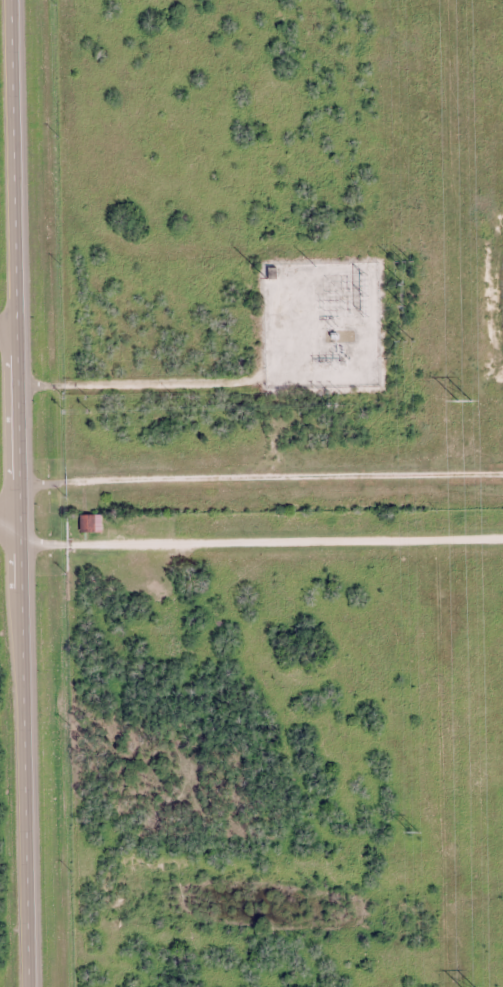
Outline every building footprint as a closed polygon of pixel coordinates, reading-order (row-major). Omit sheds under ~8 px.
[(98,517),(76,517),(76,535),(98,535),(98,517)]
